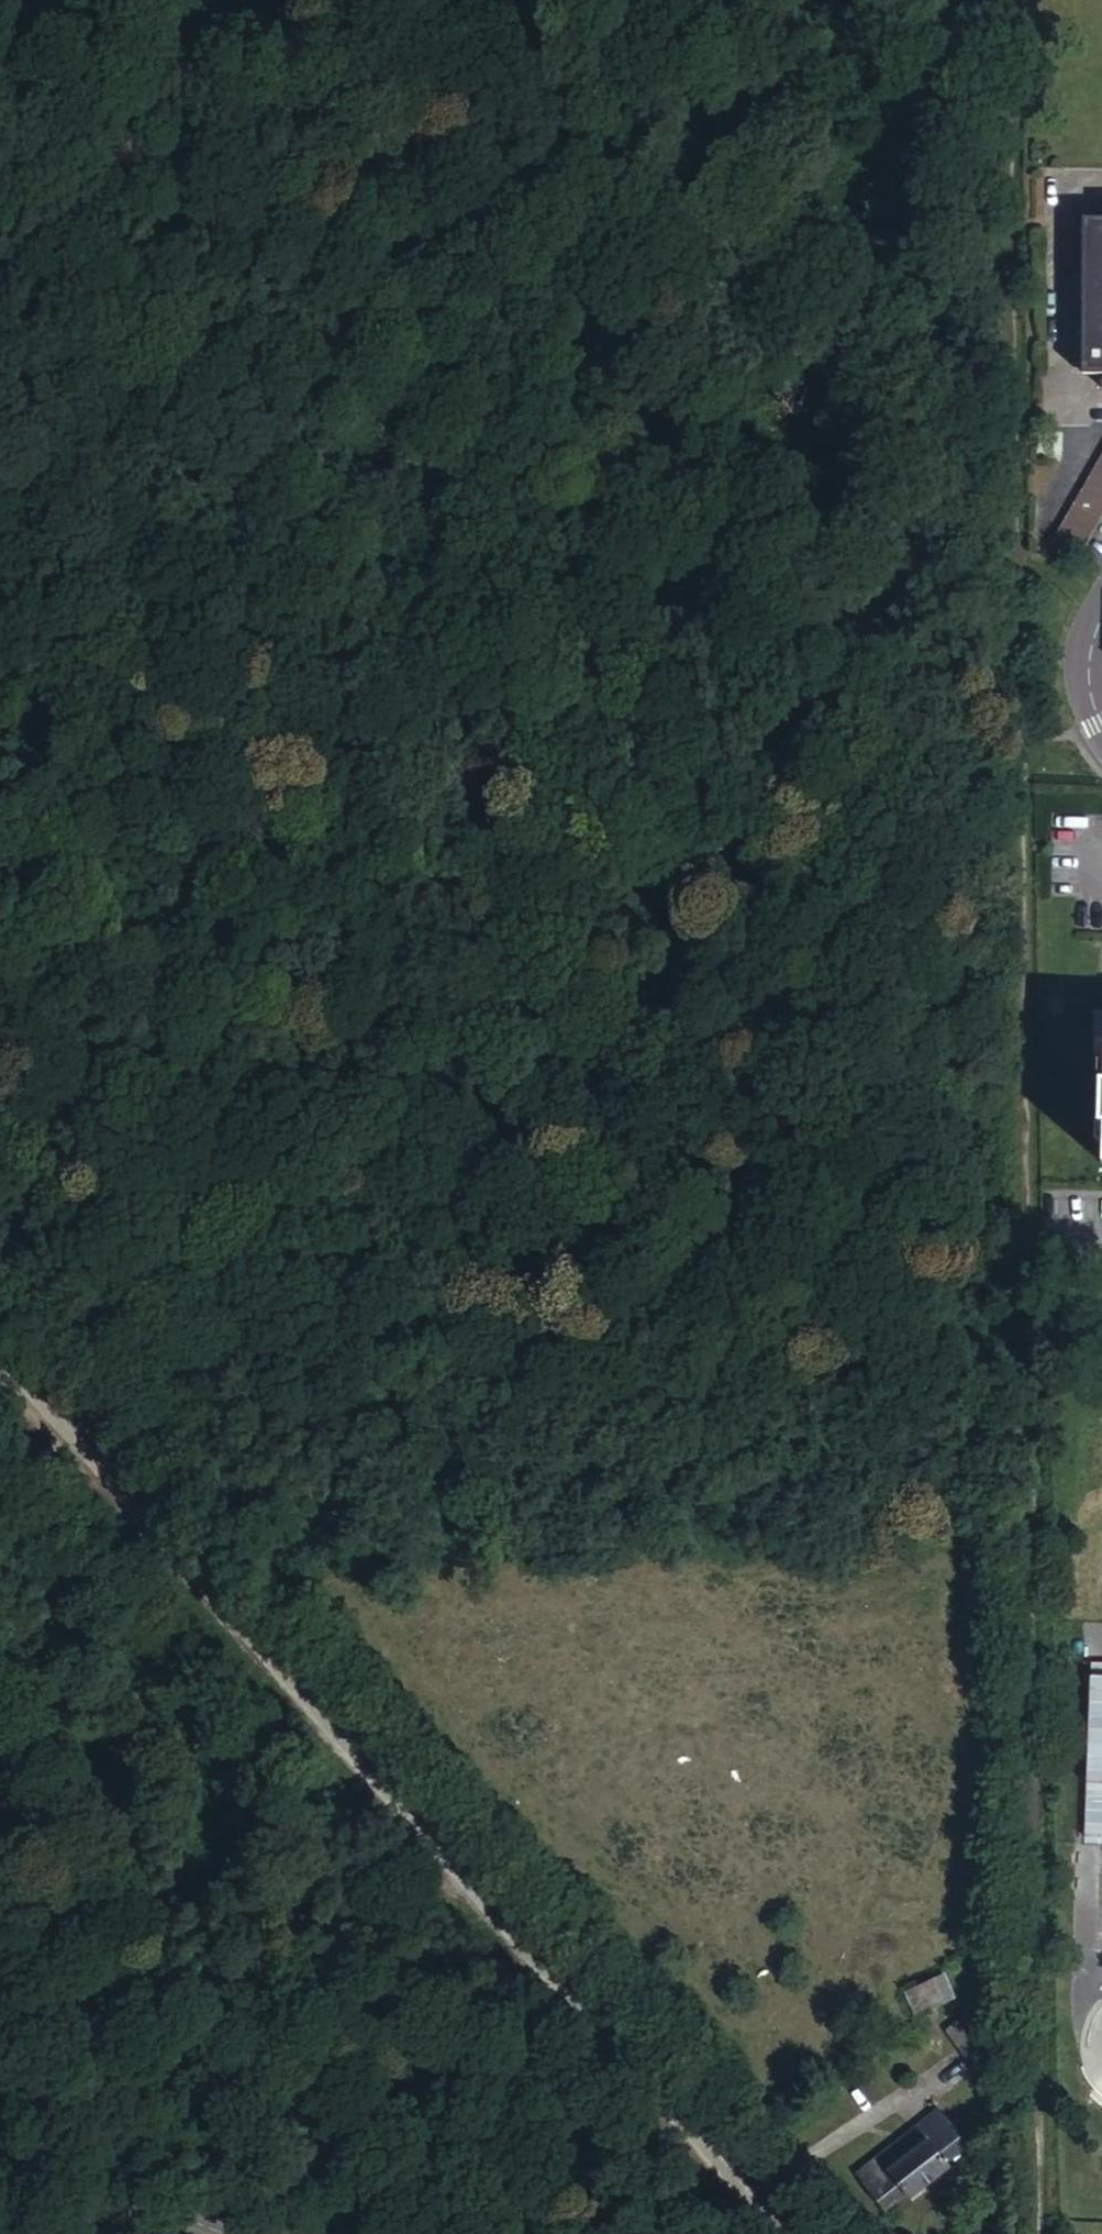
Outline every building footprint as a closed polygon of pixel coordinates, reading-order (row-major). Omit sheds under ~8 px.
[(1083,375),(1101,376),(1101,225),(1084,225),(1083,375)] [(1101,535),(1101,472),(1057,553),(1084,568),(1101,535)] [(946,1972),(917,1980),(923,2003),(953,1995),(946,1972)] [(876,2164),(855,2181),(883,2212),(902,2195),(906,2200),(945,2169),(940,2164),(962,2146),(935,2114),(913,2133),(908,2127),(872,2159),(876,2164)]
